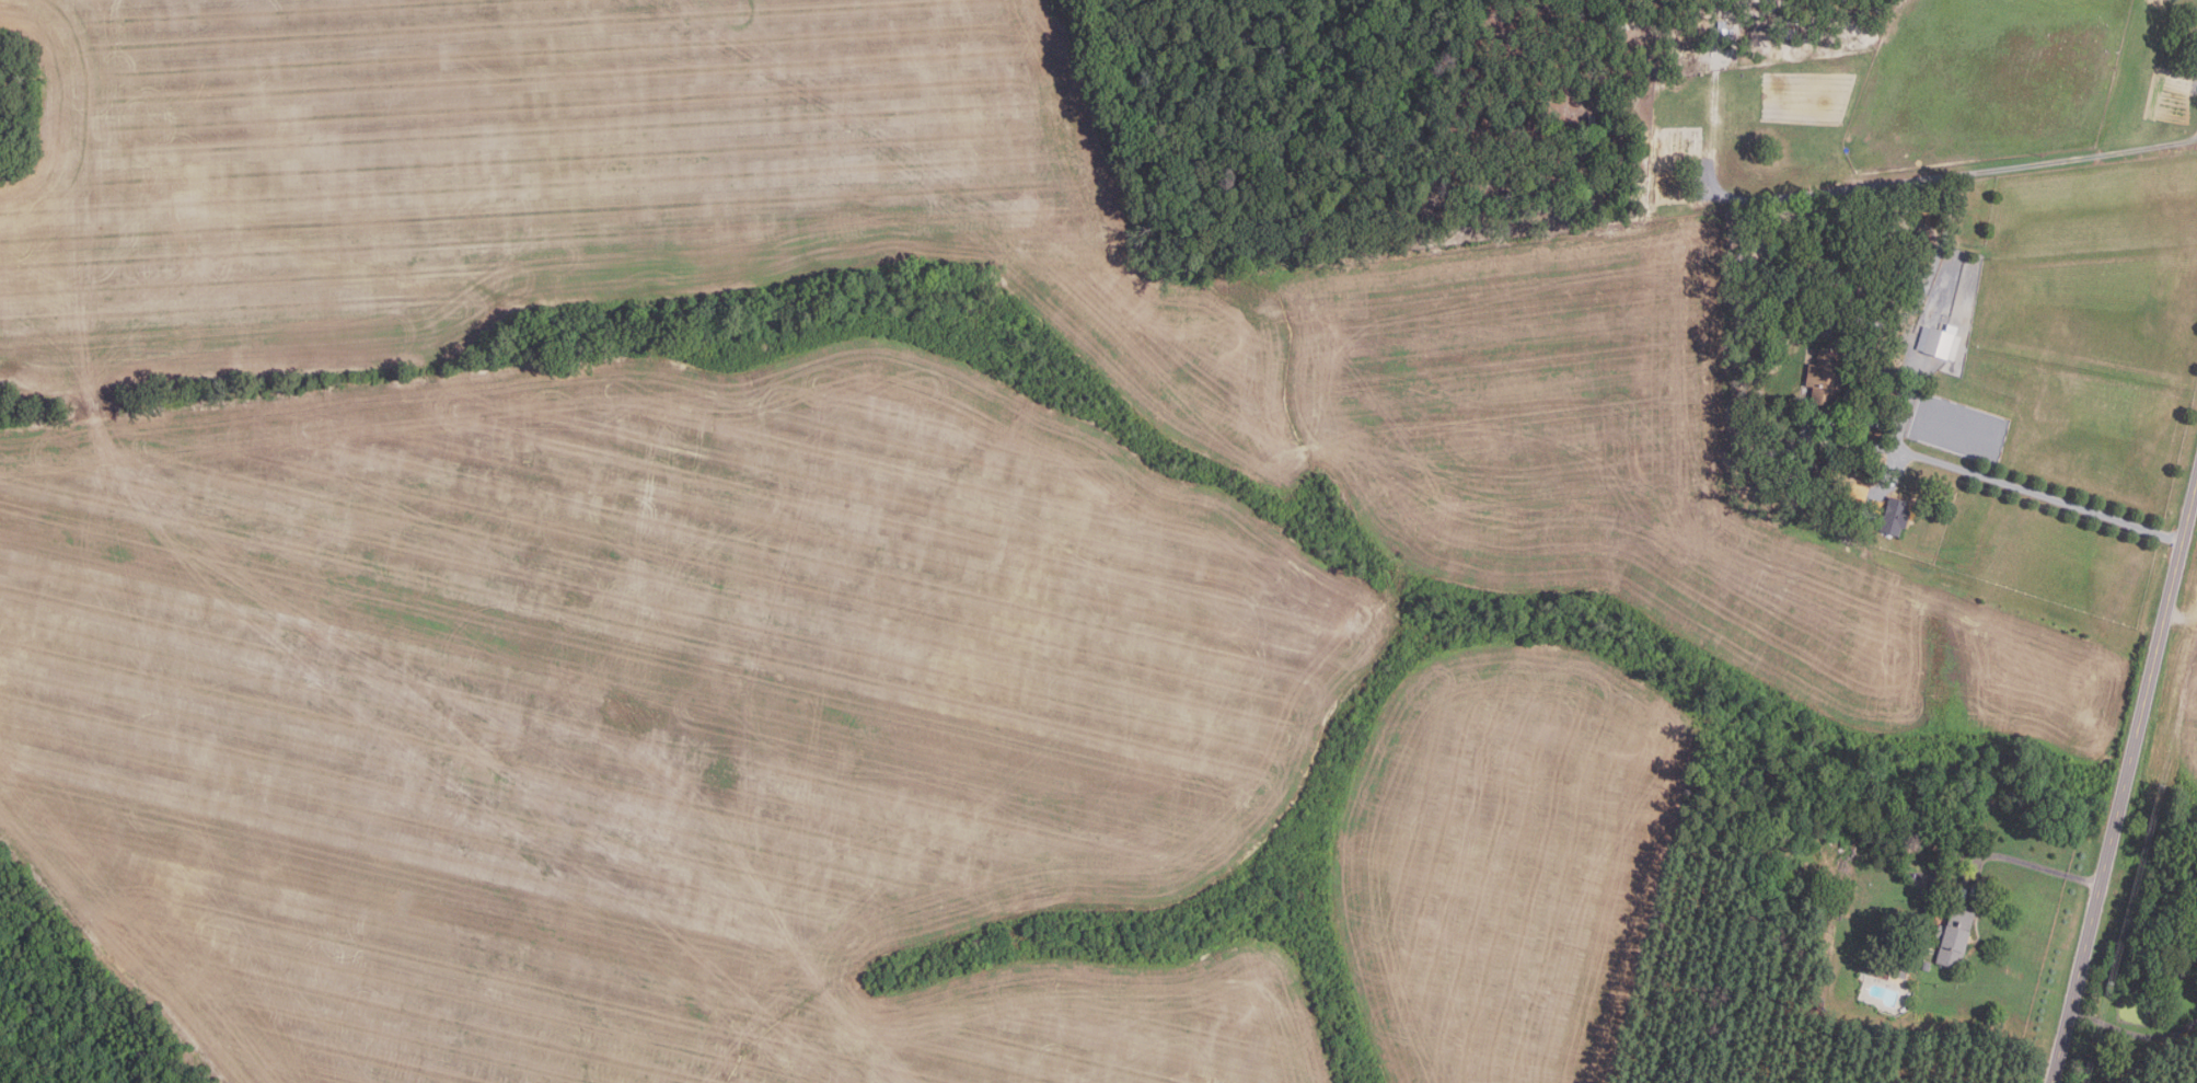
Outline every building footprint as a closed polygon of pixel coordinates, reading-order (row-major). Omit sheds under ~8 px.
[(1797,35),(1785,35),(1788,18),(1800,18),(1797,35)] [(1734,38),(1710,37),(1711,26),(1718,27),(1719,20),(1727,21),(1726,27),(1734,28),(1734,38)] [(1954,360),(1916,349),(1923,325),(1945,332),(1947,323),(1958,326),(1955,335),(1962,336),(1954,360)] [(1834,405),(1811,402),(1813,385),(1806,384),(1809,364),(1816,365),(1818,348),(1841,352),(1840,362),(1848,364),(1842,396),(1836,395),(1834,405)] [(1898,537),(1880,531),(1889,496),(1908,502),(1906,509),(1910,511),(1905,529),(1900,528),(1898,537)] [(1959,969),(1935,963),(1942,940),(1935,937),(1939,924),(1946,926),(1952,907),(1974,913),(1968,932),(1970,933),(1959,969)] [(1905,979),(1890,975),(1893,966),(1896,967),(1897,960),(1906,963),(1904,970),(1907,971),(1905,979)] [(1931,963),(1929,971),(1922,969),(1924,960),(1931,963)]
